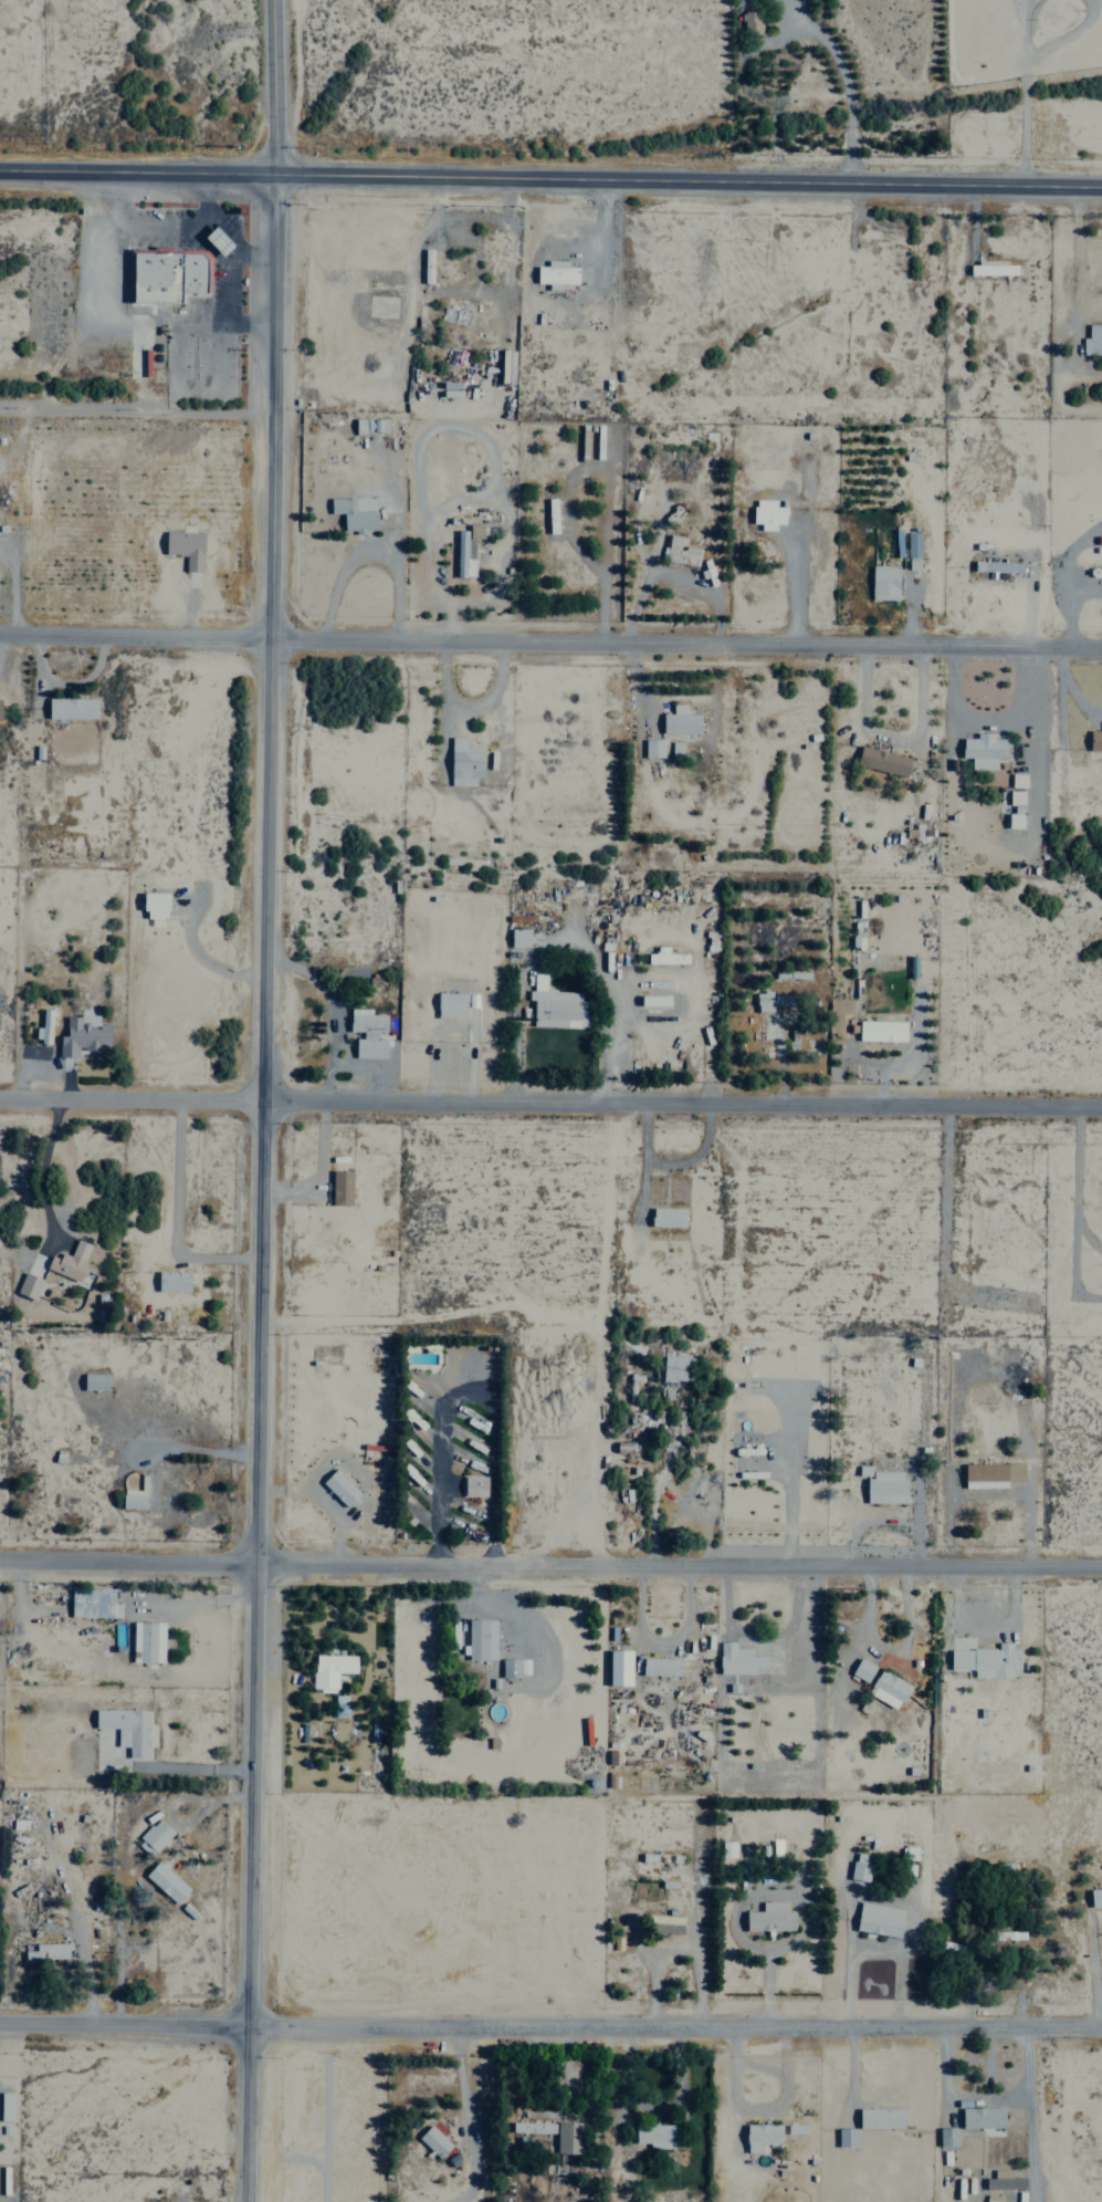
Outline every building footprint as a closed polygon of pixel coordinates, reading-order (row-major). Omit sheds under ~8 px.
[(761,11),(743,11),(743,34),(761,33),(761,11)] [(236,246),(217,226),(206,236),(225,256),(236,246)] [(181,303),(181,292),(207,292),(207,249),(132,248),(132,303),(181,303)] [(970,275),(1017,275),(1017,265),(970,265),(970,275)] [(1088,325),(1087,337),(1082,337),(1081,355),(1100,355),(1100,363),(1101,363),(1101,325),(1088,325)] [(500,383),(514,383),(514,351),(501,350),(500,383)] [(387,418),(355,419),(355,433),(387,432),(387,418)] [(376,532),(375,497),(330,499),(330,514),(343,513),(343,532),(376,532)] [(546,499),(548,534),(558,533),(556,499),(546,499)] [(753,524),(760,524),(760,530),(775,530),(775,524),(785,524),(786,508),(775,507),(775,500),(753,500),(753,524)] [(457,530),(456,577),(474,577),(475,538),(482,538),(483,525),(468,524),(468,530),(457,530)] [(203,533),(165,532),(164,556),(185,556),(185,572),(202,572),(203,533)] [(920,533),(906,533),(906,558),(921,558),(920,533)] [(664,562),(696,566),(699,548),(683,546),(684,538),(669,535),(664,562)] [(1021,563),(982,562),(982,571),(1021,573),(1021,563)] [(871,599),(898,600),(899,567),(872,566),(871,599)] [(97,698),(48,699),(48,719),(97,718),(97,698)] [(699,734),(700,714),(686,714),(686,704),(672,704),(672,714),(662,714),(662,734),(699,734)] [(1090,731),(1090,751),(1101,751),(1101,731),(1090,731)] [(996,770),(996,759),(1006,759),(1006,739),(994,739),(994,733),(975,733),(975,739),(962,739),(961,758),(970,758),(970,769),(996,770)] [(466,738),(451,737),(450,785),(481,786),(482,748),(465,748),(466,738)] [(663,757),(663,739),(644,740),(644,758),(663,757)] [(671,759),(682,758),(682,742),(670,742),(671,759)] [(910,759),(861,746),(856,765),(906,778),(910,759)] [(1026,788),(1026,774),(1011,774),(1011,788),(1026,788)] [(1007,829),(1023,829),(1023,815),(1007,814),(1007,829)] [(142,911),(168,911),(168,894),(142,893),(142,911)] [(529,929),(510,929),(510,948),(529,948),(529,929)] [(647,964),(687,964),(687,954),(668,954),(668,947),(655,947),(656,954),(647,954),(647,964)] [(579,992),(544,991),(545,974),(533,974),(532,1027),(588,1028),(589,1001),(579,1001),(579,992)] [(466,1019),(466,994),(437,993),(436,1019),(466,1019)] [(755,1042),(773,1042),(773,1033),(783,1033),(783,1012),(793,1012),(793,993),(755,993),(755,1042)] [(50,1044),(52,1010),(42,1009),(40,1043),(50,1044)] [(386,1059),(386,1040),(376,1039),(376,1032),(386,1032),(386,1015),(370,1015),(370,1010),(349,1009),(349,1035),(355,1035),(354,1058),(386,1059)] [(110,1025),(98,1025),(98,1016),(65,1016),(65,1037),(59,1037),(59,1058),(77,1058),(77,1052),(99,1051),(99,1049),(110,1048),(110,1025)] [(905,1042),(905,1022),(859,1021),(859,1041),(905,1042)] [(352,1204),(351,1170),(331,1170),(332,1204),(352,1204)] [(685,1208),(651,1207),(651,1225),(684,1226),(685,1208)] [(77,1281),(92,1245),(76,1238),(69,1255),(53,1249),(45,1269),(77,1281)] [(190,1271),(158,1270),(158,1290),(189,1291),(190,1271)] [(36,1299),(42,1277),(23,1272),(17,1294),(36,1299)] [(686,1356),(664,1355),(662,1379),(685,1380),(686,1356)] [(107,1373),(83,1373),(83,1389),(107,1389),(107,1373)] [(1007,1487),(1006,1480),(1024,1480),(1024,1462),(964,1463),(965,1488),(1007,1487)] [(359,1493),(335,1468),(321,1482),(345,1507),(359,1493)] [(905,1503),(906,1471),(867,1471),(867,1503),(905,1503)] [(122,1489),(122,1508),(146,1508),(146,1474),(140,1474),(140,1490),(122,1489)] [(486,1476),(460,1475),(460,1496),(486,1497),(486,1476)] [(113,1588),(71,1588),(70,1617),(119,1618),(119,1603),(113,1603),(113,1588)] [(496,1659),(495,1619),(466,1619),(467,1660),(496,1659)] [(155,1622),(132,1621),(132,1650),(137,1650),(137,1662),(155,1662),(155,1622)] [(755,1673),(755,1666),(768,1666),(768,1655),(752,1656),(751,1648),(734,1649),(734,1641),(718,1641),(719,1674),(755,1673)] [(1011,1677),(1011,1669),(1019,1669),(1019,1650),(1011,1650),(1011,1643),(996,1643),(996,1648),(950,1648),(950,1669),(974,1669),(974,1677),(1011,1677)] [(631,1650),(609,1650),(608,1685),(631,1685),(631,1650)] [(355,1654),(312,1655),(313,1692),(337,1692),(336,1673),(356,1672),(355,1654)] [(680,1675),(680,1658),(642,1657),(642,1674),(680,1675)] [(875,1666),(858,1657),(850,1674),(867,1682),(875,1666)] [(528,1676),(528,1659),(501,1659),(501,1676),(528,1676)] [(910,1683),(879,1669),(868,1695),(899,1709),(910,1683)] [(346,1717),(346,1695),(333,1695),(333,1716),(346,1717)] [(147,1759),(148,1710),(94,1709),(94,1727),(128,1728),(127,1758),(147,1759)] [(174,1832),(158,1817),(134,1843),(150,1858),(174,1832)] [(721,1856),(735,1856),(734,1840),(720,1841),(721,1856)] [(870,1854),(853,1853),(850,1880),(867,1881),(870,1854)] [(143,1875),(175,1904),(188,1889),(157,1860),(143,1875)] [(1101,1906),(1101,1888),(1089,1889),(1091,1907),(1101,1906)] [(746,1931),(794,1930),(794,1909),(787,1909),(787,1900),(762,1901),(762,1911),(745,1911),(746,1931)] [(855,1930),(900,1937),(904,1909),(860,1902),(855,1930)] [(683,1916),(651,1915),(650,1933),(682,1934),(683,1916)] [(24,1951),(24,1959),(69,1958),(69,1943),(34,1944),(34,1951),(24,1951)] [(13,2120),(12,2092),(0,2092),(0,2120),(13,2120)] [(1004,2127),(1004,2107),(961,2108),(962,2129),(1004,2127)] [(903,2108),(858,2108),(859,2128),(903,2128),(903,2108)] [(551,2133),(551,2123),(510,2122),(510,2132),(551,2133)] [(556,2153),(581,2154),(582,2122),(556,2122),(556,2153)] [(634,2143),(648,2143),(648,2147),(675,2147),(675,2124),(635,2124),(634,2143)] [(745,2152),(761,2152),(761,2142),(781,2143),(781,2125),(746,2124),(745,2152)] [(804,2125),(787,2124),(786,2133),(803,2134),(804,2125)] [(439,2158),(451,2145),(430,2125),(417,2138),(439,2158)] [(938,2128),(939,2147),(957,2146),(956,2127),(938,2128)] [(837,2128),(838,2146),(857,2146),(856,2128),(837,2128)] [(1010,2169),(993,2170),(993,2178),(985,2178),(985,2190),(1025,2189),(1025,2177),(1011,2178),(1010,2169)]
